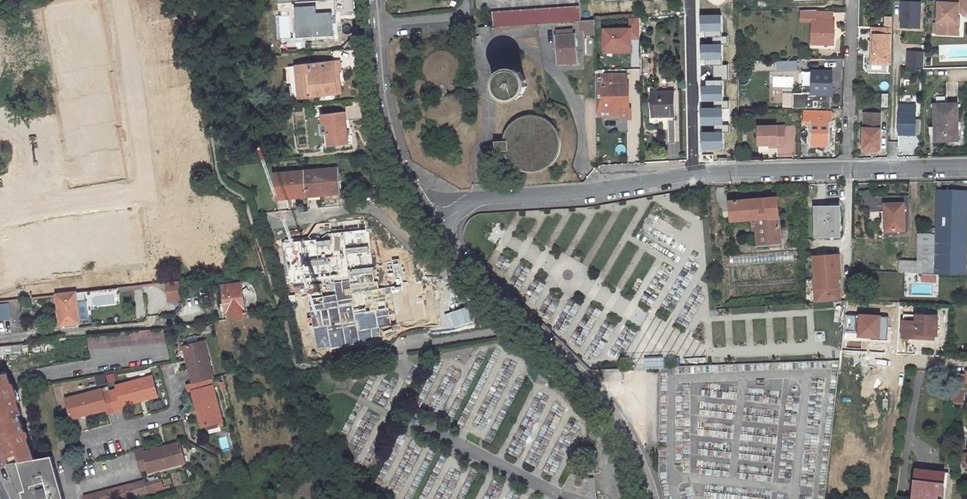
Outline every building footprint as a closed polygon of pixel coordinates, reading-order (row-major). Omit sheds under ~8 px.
[(903,2),(903,29),(925,30),(925,0),(921,0),(921,2),(903,2)] [(956,4),(939,3),(938,23),(943,23),(943,34),(959,35),(960,23),(958,23),(959,12),(962,11),(966,16),(966,15),(966,0),(956,0),(956,4)] [(303,4),(291,5),(292,24),(288,24),(289,33),(305,31),(303,4)] [(579,6),(494,13),(495,28),(581,21),(579,6)] [(803,20),(815,21),(814,45),(833,46),(834,22),(833,22),(833,13),(817,13),(817,11),(804,11),(803,20)] [(630,18),(630,29),(604,29),(604,54),(636,54),(636,40),(641,40),(641,18),(630,18)] [(596,20),(581,21),(581,30),(596,29),(596,20)] [(893,28),(874,27),(873,43),(876,43),(875,54),(873,54),(873,64),(892,65),(893,28)] [(492,28),(480,29),(481,36),(493,35),(492,28)] [(357,30),(314,33),(315,41),(358,38),(357,30)] [(576,35),(558,37),(561,64),(578,62),(576,35)] [(580,54),(594,54),(594,38),(581,38),(580,54)] [(730,132),(729,57),(729,56),(726,52),(724,49),(720,46),(716,45),(710,46),(707,47),(703,50),(701,53),(700,55),(700,56),(701,133),(730,132)] [(424,66),(424,68),(424,70),(424,72),(425,77),(429,82),(433,86),(438,88),(442,89),(444,85),(447,88),(450,87),(455,84),(459,80),(461,76),(462,73),(462,69),(461,63),(457,57),(454,54),(451,52),(445,50),(441,50),(440,51),(436,52),(431,55),(428,58),(426,61),(424,66)] [(924,59),(924,51),(908,50),(907,68),(926,69),(926,59),(924,59)] [(337,93),(336,72),(340,72),(342,72),(341,62),(292,66),(293,75),(295,75),(295,86),(294,86),(295,97),(337,93)] [(798,62),(779,62),(779,72),(799,72),(798,62)] [(515,71),(510,70),(507,70),(502,72),(497,77),(496,79),(495,82),(494,85),(495,88),(496,93),(497,95),(501,99),(503,100),(508,102),(513,102),(515,101),(517,101),(522,98),(524,96),(525,94),(526,89),(527,84),(525,79),(524,77),(520,73),(518,71),(515,71)] [(590,87),(588,70),(580,71),(581,87),(590,87)] [(813,71),(813,94),(832,95),(833,71),(813,71)] [(612,116),(612,117),(622,116),(622,110),(631,110),(630,84),(629,84),(629,75),(611,75),(611,78),(612,116)] [(611,78),(598,79),(598,116),(612,116),(611,78)] [(881,107),(889,107),(890,94),(882,94),(881,107)] [(677,101),(654,101),(654,127),(677,126),(677,101)] [(959,104),(935,105),(936,141),(960,141),(959,104)] [(901,107),(901,135),(921,136),(922,117),(915,117),(916,107),(901,107)] [(812,121),(811,144),(830,145),(831,112),(805,111),(805,120),(812,121)] [(346,113),(323,115),(324,125),(328,124),(330,145),(350,143),(346,113)] [(504,146),(496,146),(497,150),(497,156),(505,156),(507,160),(510,166),(512,168),(516,171),(521,175),(529,177),(539,177),(542,176),(548,174),(552,171),(557,166),(561,158),(562,154),(562,146),(562,140),(559,134),(556,129),(553,127),(548,122),(546,122),(541,120),(536,119),(531,119),(526,120),(520,122),(515,125),(511,128),(507,135),(505,140),(504,146)] [(880,122),(867,121),(867,127),(864,126),(863,149),(879,149),(880,122)] [(786,147),(785,126),(759,126),(759,145),(778,145),(778,147),(786,147)] [(339,168),(272,175),(275,201),(342,193),(339,168)] [(966,274),(966,263),(966,188),(943,186),(939,228),(939,236),(936,272),(966,274)] [(777,197),(729,201),(731,221),(756,218),(758,246),(780,244),(777,197)] [(908,201),(889,201),(889,229),(908,228),(908,201)] [(837,210),(815,210),(815,239),(837,238),(837,210)] [(364,220),(274,236),(284,290),(303,287),(315,353),(475,325),(364,220)] [(921,227),(921,236),(939,236),(939,228),(921,227)] [(899,260),(899,271),(936,272),(939,236),(921,236),(918,260),(899,260)] [(816,292),(816,301),(837,300),(835,277),(838,277),(836,254),(815,255),(816,264),(812,265),(813,278),(811,278),(812,292),(816,292)] [(168,302),(181,300),(180,282),(166,283),(168,302)] [(239,284),(221,286),(225,320),(242,318),(239,284)] [(76,294),(56,296),(61,327),(79,324),(79,322),(88,321),(85,301),(77,302),(76,294)] [(0,305),(0,320),(11,319),(8,304),(0,305)] [(938,332),(939,314),(906,312),(904,335),(929,336),(929,332),(938,332)] [(88,336),(89,349),(162,341),(159,328),(88,336)] [(0,346),(0,356),(22,353),(21,344),(0,346)] [(200,345),(179,350),(189,386),(204,382),(210,381),(200,345)] [(953,399),(964,400),(966,372),(966,371),(955,370),(953,399)] [(11,383),(8,373),(0,374),(0,385),(11,383)] [(119,413),(118,409),(154,400),(149,379),(112,388),(113,391),(106,393),(112,414),(119,413)] [(189,386),(182,388),(185,396),(188,395),(196,424),(217,419),(210,389),(206,390),(204,382),(189,386)] [(34,460),(27,440),(29,437),(28,433),(27,431),(25,432),(19,416),(22,415),(13,391),(15,388),(14,385),(11,383),(0,385),(0,434),(10,463),(18,462),(34,460)] [(99,391),(63,401),(69,422),(105,412),(105,416),(112,414),(106,393),(100,394),(99,391)] [(7,463),(10,463),(0,434),(0,442),(7,463)] [(218,439),(222,451),(229,448),(225,437),(218,439)] [(137,449),(131,450),(137,472),(143,470),(144,473),(180,464),(175,443),(139,453),(137,449)] [(52,458),(34,460),(18,462),(29,498),(66,498),(52,458)] [(916,498),(945,498),(949,470),(920,467),(916,498)] [(86,495),(86,496),(105,492),(107,498),(128,498),(154,492),(151,482),(140,485),(139,481),(86,495)]
